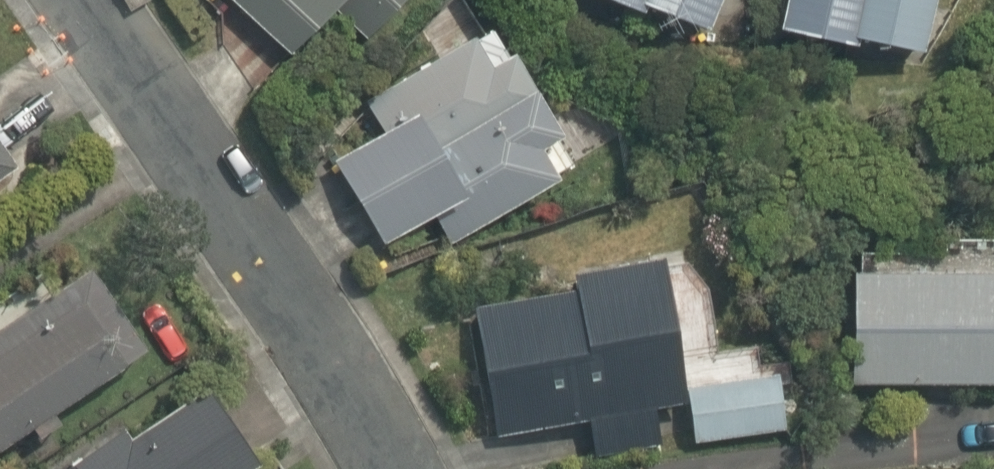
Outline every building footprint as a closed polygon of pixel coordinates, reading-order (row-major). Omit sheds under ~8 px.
[(283,56),(321,10),(355,39),(388,0),(216,0),(283,56)] [(703,32),(713,0),(598,0),(703,32)] [(922,0),(772,0),(769,22),(914,47),(922,0)] [(548,133),(483,14),(461,26),(454,11),(339,74),(365,122),(316,149),(366,240),(426,208),(443,239),(548,182),(527,144),(548,133)] [(559,281),(459,301),(487,435),(576,417),(586,461),(655,447),(646,405),(668,401),(654,331),(664,329),(646,239),(554,258),(559,281)] [(0,310),(0,435),(20,422),(30,437),(61,417),(51,403),(147,341),(90,252),(0,310)] [(831,261),(826,375),(993,382),(993,268),(831,261)] [(777,360),(681,374),(690,441),(787,427),(777,360)] [(194,381),(33,468),(242,468),(194,381)]
